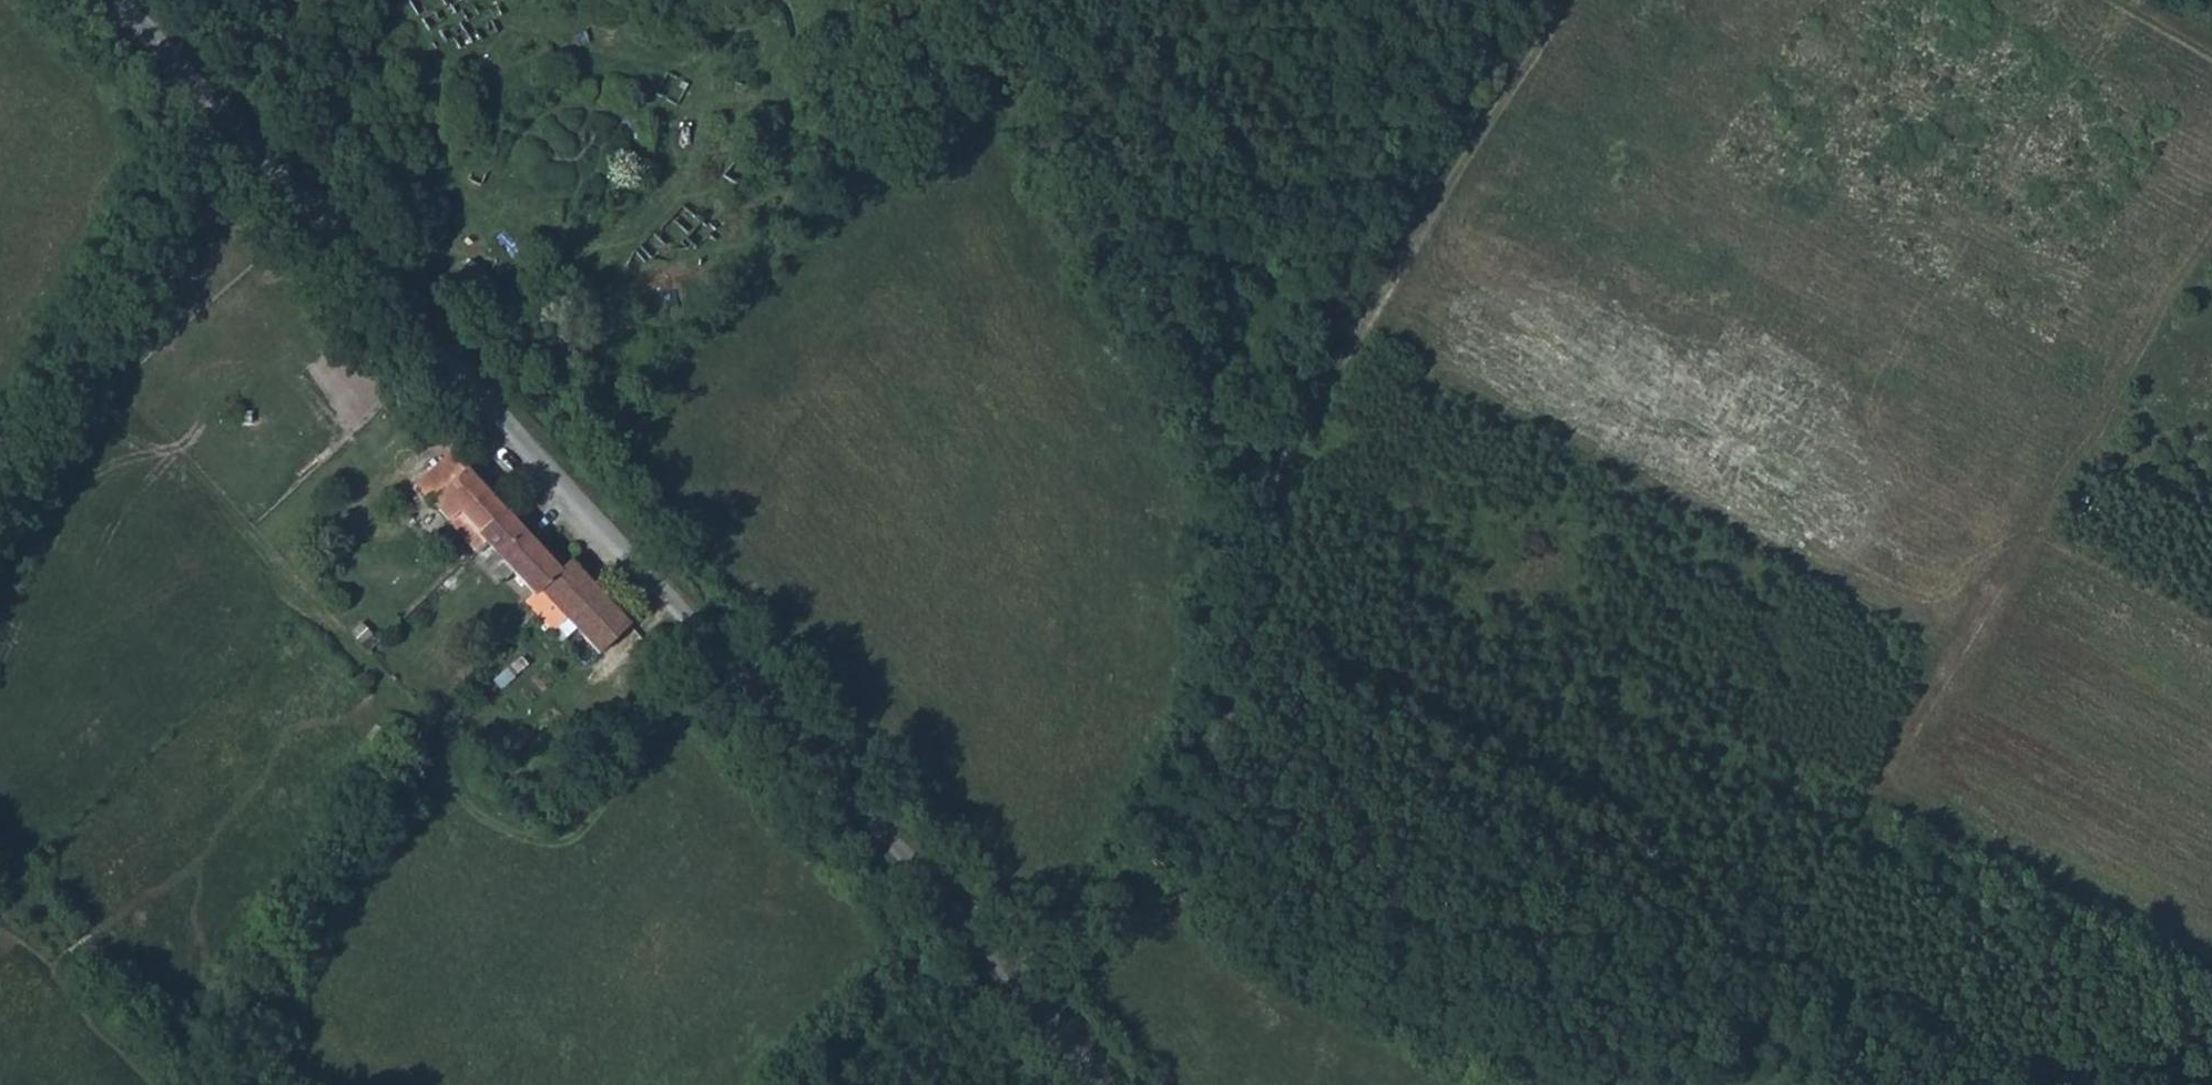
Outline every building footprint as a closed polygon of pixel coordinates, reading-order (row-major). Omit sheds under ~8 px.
[(682,239),(694,218),(674,207),(662,228),(682,239)] [(413,485),(473,552),(483,542),(477,536),(478,535),(456,512),(482,488),(449,452),(413,485)] [(503,511),(482,488),(456,512),(478,535),(503,511)] [(477,536),(483,542),(533,594),(558,571),(503,511),(478,535),(477,536)] [(526,602),(537,614),(554,631),(565,621),(598,656),(630,626),(570,560),(558,571),(533,594),(526,602)]
